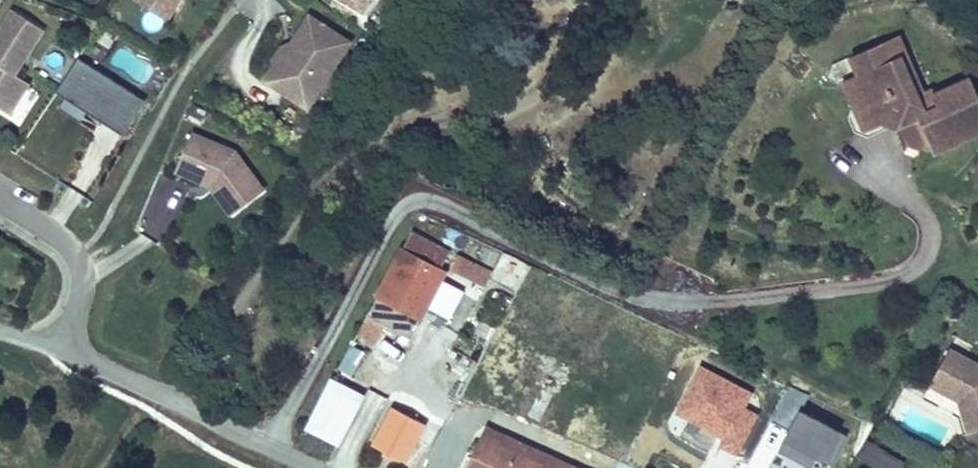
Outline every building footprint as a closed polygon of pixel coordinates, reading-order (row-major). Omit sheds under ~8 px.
[(165,0),(133,0),(132,2),(165,23),(175,7),(165,0)] [(373,0),(329,0),(360,20),(373,0)] [(9,81),(37,37),(7,17),(0,29),(0,118),(4,121),(24,91),(9,81)] [(304,115),(347,48),(306,22),(283,57),(286,59),(276,75),(270,72),(261,87),(304,115)] [(905,56),(895,36),(870,48),(847,59),(844,57),(835,60),(824,66),(822,77),(820,83),(825,85),(827,86),(834,87),(843,84),(864,131),(890,120),(893,127),(896,125),(905,129),(903,134),(907,142),(919,149),(925,150),(933,147),(937,153),(977,134),(977,100),(970,83),(935,98),(931,90),(923,95),(917,97),(903,69),(897,60),(900,57),(905,56)] [(276,75),(286,59),(283,57),(281,56),(280,57),(279,59),(270,72),(276,75)] [(923,95),(905,56),(900,57),(897,60),(903,69),(917,97),(923,95)] [(119,142),(141,108),(74,65),(52,99),(119,142)] [(251,185),(230,158),(188,140),(172,178),(204,192),(218,210),(251,185)] [(226,220),(258,195),(251,185),(218,210),(226,220)] [(403,246),(442,266),(450,249),(412,230),(403,246)] [(400,244),(363,314),(365,315),(385,326),(409,338),(426,306),(441,277),(446,268),(442,266),(403,246),(400,244)] [(492,271),(456,253),(449,267),(485,285),(492,271)] [(464,289),(441,277),(426,306),(448,318),(464,289)] [(385,326),(365,315),(355,334),(375,344),(385,326)] [(355,376),(362,349),(345,344),(338,371),(355,376)] [(977,370),(977,362),(949,346),(929,382),(958,397),(964,418),(967,430),(977,426),(977,370)] [(721,436),(718,443),(737,454),(758,414),(745,407),(753,393),(699,364),(674,412),(721,436)] [(364,392),(329,375),(303,426),(337,444),(364,392)] [(964,418),(958,397),(929,382),(922,398),(964,418)] [(771,421),(786,429),(775,449),(809,467),(815,456),(831,464),(846,435),(802,412),(810,396),(790,386),(771,421)] [(386,397),(380,408),(399,418),(409,423),(415,412),(386,397)] [(399,418),(375,463),(384,467),(415,467),(433,435),(409,423),(399,418)] [(485,425),(465,467),(579,467),(485,425)] [(856,460),(879,467),(899,467),(904,455),(863,440),(856,460)]
